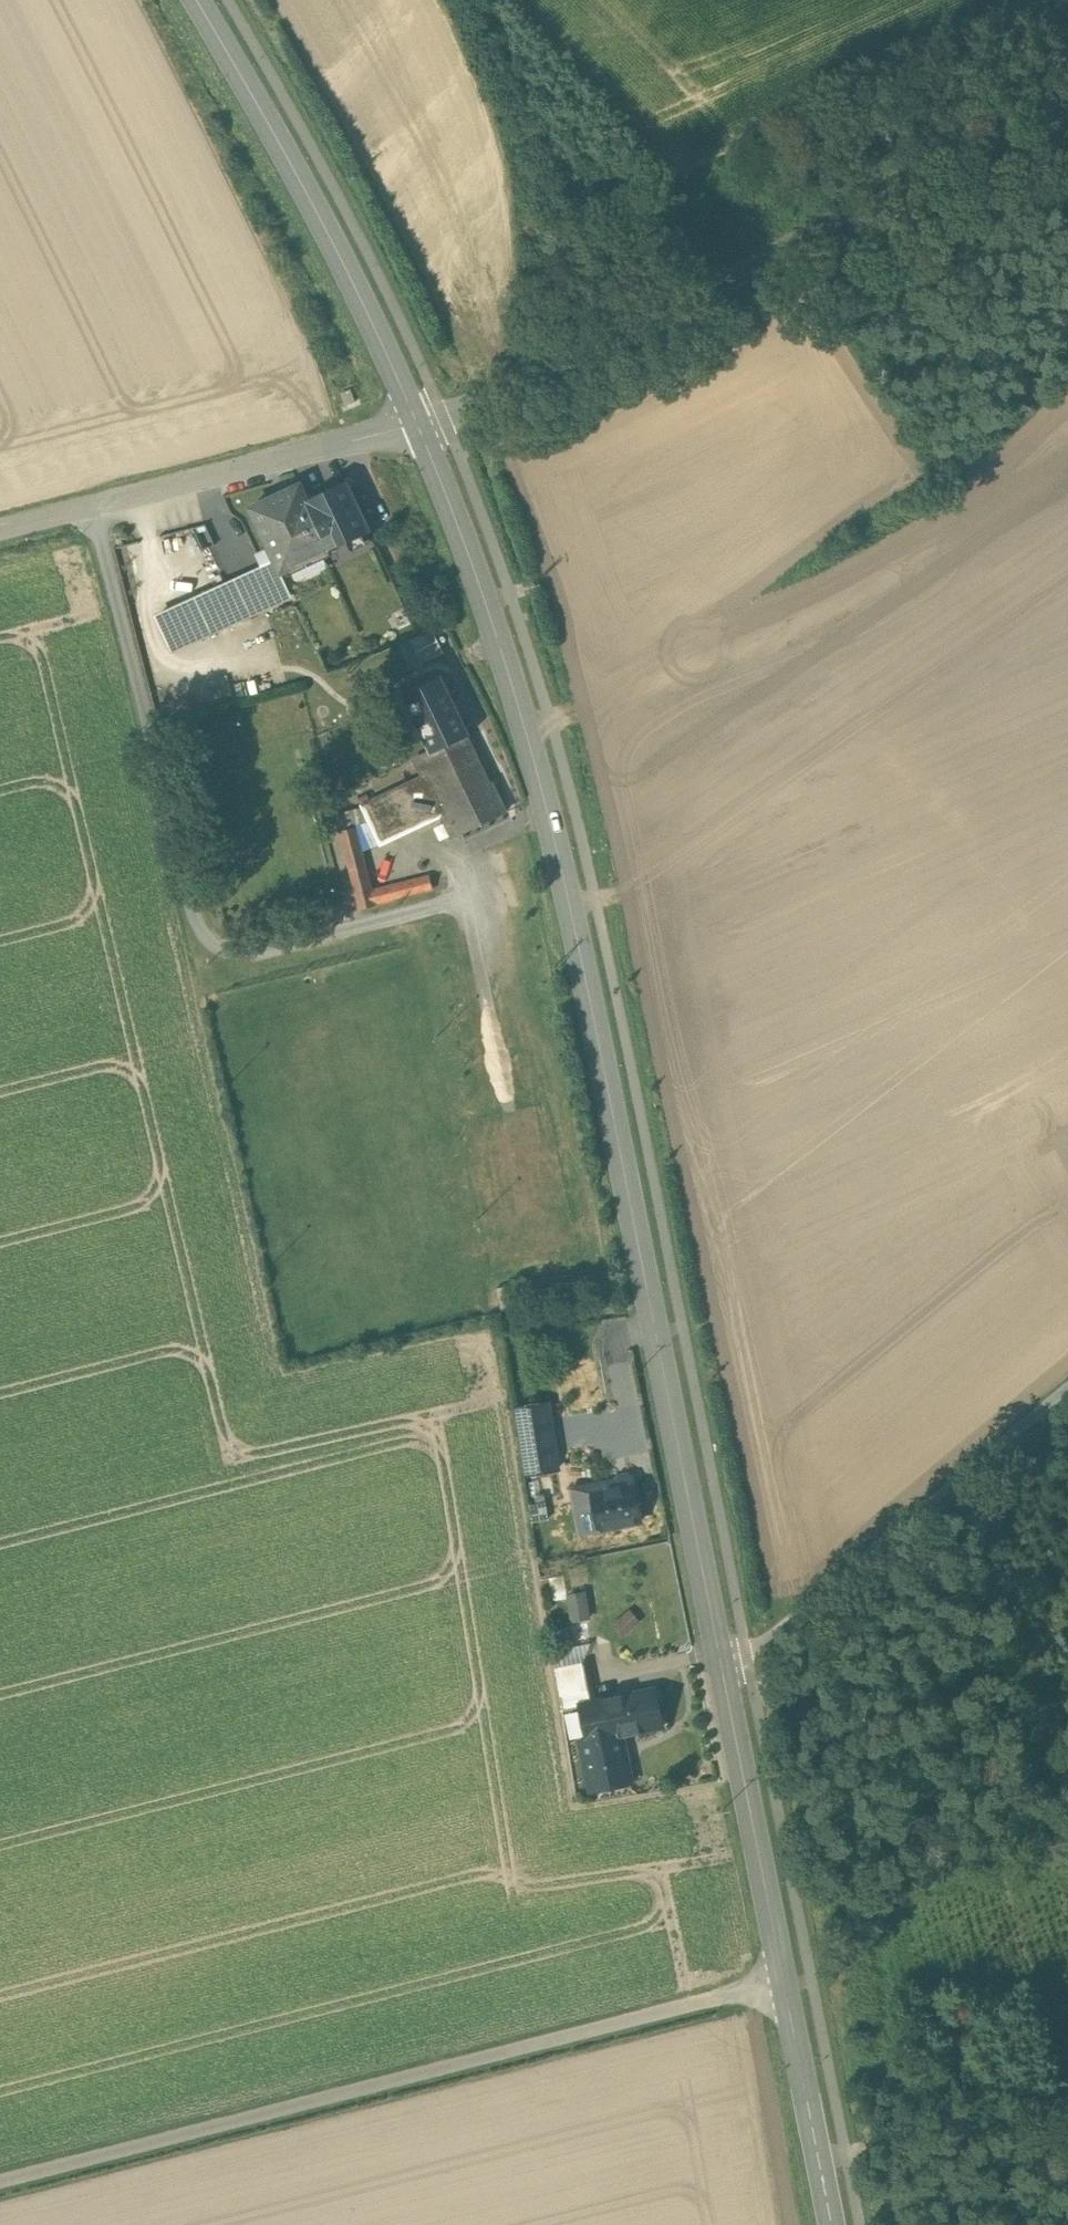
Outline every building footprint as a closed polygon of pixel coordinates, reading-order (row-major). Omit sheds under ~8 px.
[(300,484),(251,507),(276,561),(281,572),(370,530),(346,481),(344,482),(345,483),(308,500),(300,484)] [(186,550),(199,547),(208,577),(222,573),(207,524),(180,531),(186,550)] [(276,561),(199,596),(213,627),(253,608),(249,598),(273,587),(268,577),(281,572),(276,561)] [(273,587),(249,598),(253,608),(277,597),(273,587)] [(199,596),(158,615),(173,646),(213,627),(199,596)] [(431,629),(410,639),(422,662),(442,652),(431,629)] [(441,677),(405,694),(431,749),(465,734),(468,733),(457,710),(441,677)] [(431,749),(423,752),(432,772),(363,804),(381,842),(442,813),(447,822),(453,819),(460,833),(505,811),(491,782),(489,784),(465,734),(431,749)] [(355,826),(340,830),(346,851),(361,847),(355,826)] [(361,847),(346,851),(350,871),(365,867),(361,847)] [(371,890),(365,867),(350,871),(360,908),(375,904),(375,903),(371,890)] [(429,875),(410,880),(413,893),(432,888),(429,875)] [(413,893),(410,880),(371,890),(375,903),(413,893)] [(558,1468),(547,1404),(519,1409),(530,1472),(558,1468)] [(580,1532),(642,1521),(634,1476),(571,1488),(580,1532)] [(572,1618),(592,1617),(591,1588),(570,1589),(572,1618)] [(616,1619),(624,1632),(642,1621),(634,1608),(616,1619)] [(584,1662),(555,1667),(564,1709),(580,1706),(580,1705),(593,1702),(584,1662)] [(593,1702),(580,1705),(580,1706),(588,1738),(588,1740),(617,1735),(663,1725),(654,1688),(593,1702)] [(617,1735),(588,1740),(588,1738),(581,1739),(591,1790),(632,1782),(627,1757),(622,1758),(617,1735)]
